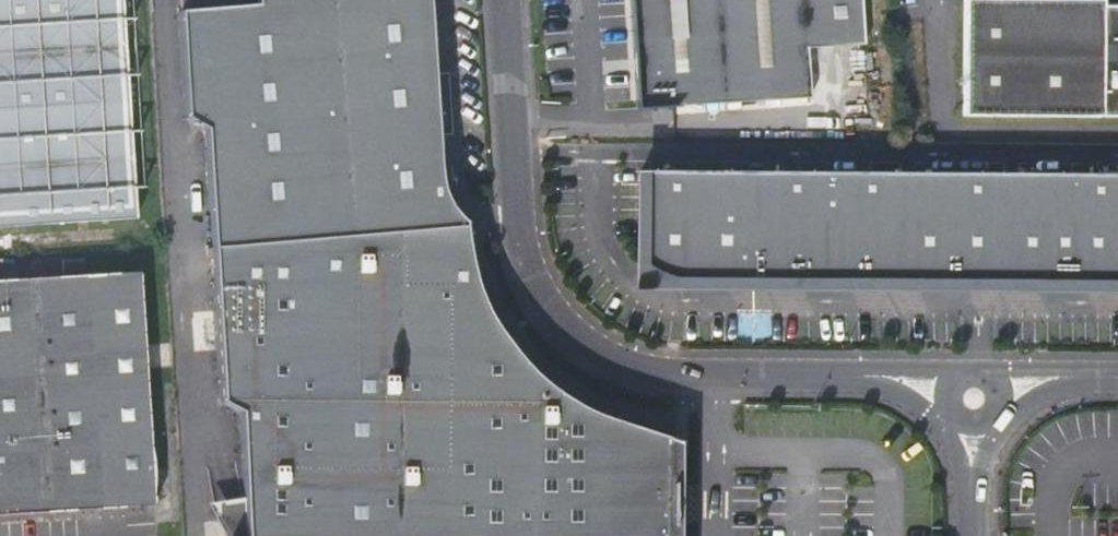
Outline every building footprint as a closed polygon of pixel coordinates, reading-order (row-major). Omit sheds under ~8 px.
[(136,218),(123,0),(0,0),(0,225),(136,218)] [(429,0),(387,0),(258,5),(179,11),(185,117),(205,129),(212,251),(464,231),(464,225),(461,222),(457,217),(454,212),(450,206),(448,201),(445,194),(443,188),(441,182),(441,177),(432,47),(429,0)] [(641,19),(863,18),(861,0),(641,0),(641,19)] [(965,0),(965,118),(1117,118),(1117,7),(1102,8),(1102,0),(1027,0),(965,0)] [(863,18),(641,19),(641,109),(812,110),(813,57),(865,57),(863,18)] [(763,280),(767,280),(761,173),(641,172),(641,223),(642,223),(642,226),(641,226),(641,268),(644,270),(649,273),(654,276),(659,278),(664,280),(670,281),(676,283),(692,283),(763,283),(763,280)] [(883,281),(886,281),(882,174),(761,173),(767,280),(767,283),(811,284),(883,284),(883,281)] [(991,281),(995,282),(991,174),(882,174),(886,281),(886,284),(911,285),(991,285),(991,281)] [(991,174),(995,282),(995,285),(1117,286),(1117,283),(1117,175),(991,174)] [(464,231),(212,251),(221,402),(239,411),(246,535),(665,535),(665,526),(668,526),(668,503),(668,483),(665,483),(665,439),(600,418),(586,411),(573,404),(560,396),(548,387),(536,377),(525,367),(515,356),(505,344),(497,331),(489,318),(485,310),(483,304),(477,290),(472,276),(468,261),(466,246),(464,231)] [(154,504),(139,272),(0,281),(0,513),(154,504)]
